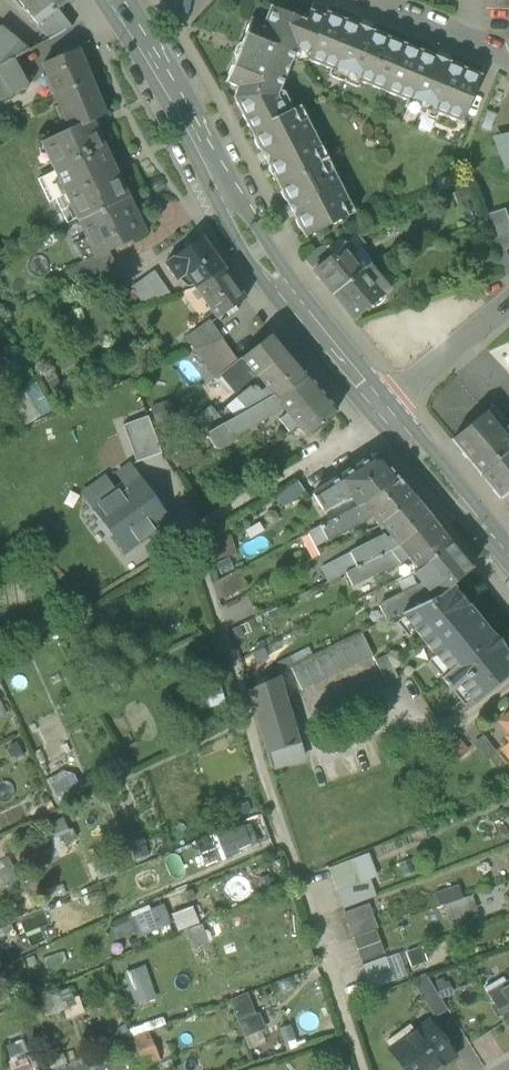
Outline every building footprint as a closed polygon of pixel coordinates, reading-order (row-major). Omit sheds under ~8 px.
[(48,0),(31,0),(23,6),(38,25),(57,11),(48,0)] [(57,11),(57,10),(71,1),(71,0),(48,0),(57,11)] [(508,8),(508,0),(487,0),(487,7),(508,8)] [(234,98),(251,133),(287,114),(278,96),(280,91),(292,61),(297,49),(310,54),(325,16),(310,10),(306,21),(271,7),(264,24),(252,19),(225,83),(238,88),(234,98)] [(38,25),(50,40),(72,28),(57,10),(57,11),(38,25)] [(327,12),(325,16),(310,54),(307,61),(331,70),(334,72),(335,70),(338,69),(357,76),(359,80),(358,81),(362,83),(407,101),(411,103),(412,101),(415,100),(434,107),(435,111),(435,113),(438,114),(462,124),(462,122),(482,75),(327,12)] [(0,29),(0,67),(14,59),(14,60),(28,52),(0,29)] [(299,64),(307,61),(310,54),(297,49),(292,61),(299,64)] [(43,64),(55,94),(90,80),(78,50),(43,64)] [(29,87),(14,60),(14,59),(0,67),(0,101),(29,87)] [(334,72),(331,70),(329,76),(359,89),(362,83),(358,81),(359,80),(357,76),(338,69),(335,70),(334,72)] [(106,116),(90,80),(55,94),(71,131),(93,121),(93,122),(106,116)] [(287,114),(293,110),(284,93),(280,91),(278,96),(287,114)] [(411,103),(407,101),(405,108),(436,121),(438,114),(435,113),(435,111),(434,107),(415,100),(412,101),(411,103)] [(301,106),(293,110),(300,123),(307,119),(301,106)] [(293,110),(287,114),(251,133),(278,184),(320,163),(314,151),(321,147),(307,119),(300,123),(293,110)] [(42,144),(79,222),(129,198),(93,122),(93,121),(71,131),(42,144)] [(492,137),(505,170),(508,169),(508,133),(492,137)] [(326,175),(334,171),(321,147),(314,151),(320,163),(326,175)] [(326,175),(320,163),(278,184),(305,238),(348,217),(341,204),(348,200),(334,171),(326,175)] [(87,239),(95,256),(96,258),(112,251),(146,235),(136,212),(131,201),(129,198),(79,222),(87,239)] [(341,204),(348,217),(355,213),(348,200),(341,204)] [(494,254),(508,250),(508,249),(508,221),(505,209),(482,217),(494,254)] [(358,252),(362,249),(366,245),(358,236),(349,243),(358,252)] [(186,275),(196,289),(225,268),(203,237),(165,264),(177,281),(186,275)] [(84,261),(95,256),(87,239),(76,244),(84,261)] [(349,242),(344,246),(353,256),(358,252),(349,243),(349,242)] [(364,270),(353,256),(344,246),(344,245),(332,255),(314,270),(313,271),(333,295),(364,270)] [(304,259),(314,270),(332,255),(324,246),(317,249),(304,259)] [(362,249),(358,252),(353,256),(364,270),(368,266),(375,263),(362,249)] [(508,250),(494,254),(494,255),(501,278),(501,279),(508,276),(508,252),(508,250)] [(76,265),(84,281),(106,270),(119,265),(112,251),(96,258),(95,256),(84,261),(76,265)] [(368,266),(364,270),(384,294),(389,290),(368,266)] [(246,299),(225,268),(196,289),(217,319),(246,299)] [(384,295),(384,294),(364,270),(333,295),(354,320),(384,295)] [(144,304),(171,296),(154,271),(132,287),(144,304)] [(186,338),(196,351),(223,339),(210,321),(186,338)] [(257,377),(258,377),(288,353),(272,334),(241,358),(257,377)] [(238,361),(223,339),(196,351),(194,351),(214,380),(224,373),(238,361)] [(307,376),(288,353),(258,377),(266,387),(273,396),(277,401),(307,376)] [(224,373),(241,394),(250,388),(253,390),(257,387),(261,391),(266,387),(258,377),(257,377),(241,358),(238,361),(224,373)] [(283,409),(289,416),(297,426),(306,437),(337,412),(307,376),(277,401),(283,409)] [(273,396),(266,387),(261,391),(257,387),(253,390),(250,388),(241,394),(236,399),(246,411),(273,396)] [(277,401),(273,396),(246,411),(224,424),(206,434),(215,447),(219,449),(221,449),(232,442),(234,440),(234,437),(283,409),(277,401)] [(216,414),(224,424),(246,411),(236,399),(216,414)] [(224,424),(216,414),(210,406),(195,419),(206,434),(224,424)] [(508,426),(508,424),(494,406),(485,413),(501,433),(508,426)] [(508,450),(508,442),(501,433),(485,413),(453,440),(480,474),(508,450)] [(123,425),(137,463),(162,454),(148,416),(123,425)] [(292,430),(297,426),(289,416),(284,420),(292,430)] [(480,474),(493,490),(493,491),(499,499),(500,498),(501,500),(508,493),(508,450),(480,474)] [(350,498),(357,507),(362,505),(397,477),(382,459),(372,457),(313,495),(322,510),(342,498),(344,502),(350,498)] [(116,492),(94,508),(125,552),(169,520),(161,510),(165,507),(151,488),(148,491),(137,476),(116,492)] [(83,493),(94,508),(116,492),(106,477),(83,493)] [(397,477),(362,505),(371,516),(380,526),(414,498),(397,477)] [(276,496),(283,508),(305,493),(298,482),(276,496)] [(432,520),(414,498),(380,526),(380,527),(382,526),(392,537),(400,547),(432,520)] [(357,507),(321,526),(327,540),(366,520),(371,516),(362,505),(357,507)] [(451,544),(432,520),(400,547),(407,556),(419,571),(451,544)] [(316,546),(327,540),(321,526),(309,533),(316,546)] [(384,536),(350,553),(355,564),(357,567),(400,547),(392,537),(386,540),(384,536)] [(472,569),(451,544),(419,571),(432,587),(438,595),(450,585),(451,585),(472,569)] [(407,556),(400,547),(357,567),(351,570),(346,573),(353,586),(363,581),(403,562),(402,559),(407,556)] [(349,566),(355,564),(350,553),(344,556),(349,566)] [(322,566),(329,582),(346,573),(351,570),(349,566),(344,556),(322,566)] [(237,571),(225,577),(230,595),(247,587),(237,571)] [(217,600),(230,595),(225,577),(212,584),(217,600)] [(401,613),(438,595),(432,587),(426,591),(423,585),(380,607),(387,621),(389,620),(393,618),(401,614),(401,613)] [(451,585),(450,585),(438,595),(401,613),(401,614),(416,632),(433,653),(448,672),(441,677),(451,690),(458,684),(473,703),(508,674),(508,656),(502,648),(504,646),(495,635),(493,636),(477,617),(451,585)] [(396,623),(394,626),(406,640),(416,632),(401,614),(393,618),(396,623)] [(362,634),(291,668),(302,691),(373,656),(362,634)] [(387,655),(375,661),(386,684),(398,678),(387,655)] [(261,735),(262,735),(294,725),(280,676),(248,691),(261,735)] [(499,722),(508,735),(508,714),(499,722)] [(303,758),(294,725),(262,735),(271,768),(303,758)] [(57,846),(76,837),(65,815),(46,825),(57,846)] [(203,863),(258,844),(250,821),(196,839),(203,863)] [(329,868),(337,892),(360,883),(351,860),(329,868)] [(391,865),(377,870),(382,885),(396,880),(391,865)] [(370,880),(360,883),(337,892),(343,909),(376,897),(370,880)] [(441,905),(445,904),(462,898),(458,889),(438,896),(441,905)] [(471,895),(462,898),(445,904),(449,919),(455,916),(455,917),(465,913),(464,913),(475,909),(471,895)] [(129,916),(140,938),(173,921),(162,900),(129,916)] [(344,913),(353,938),(376,930),(378,929),(369,904),(344,913)] [(380,942),(376,930),(353,938),(357,950),(380,942)] [(385,953),(380,942),(357,950),(362,962),(385,953)] [(363,966),(372,990),(395,981),(386,958),(363,966)] [(125,971),(135,1004),(156,997),(147,964),(125,971)] [(411,980),(416,988),(429,980),(427,976),(426,975),(411,980)] [(492,1001),(508,991),(508,988),(507,984),(504,977),(485,988),(492,1001)] [(448,1010),(429,980),(416,988),(435,1018),(448,1010)] [(250,991),(231,999),(245,1034),(265,1026),(250,991)] [(492,1001),(507,1026),(508,1025),(508,991),(492,1001)] [(63,1001),(68,1017),(85,1011),(80,995),(63,1001)] [(405,1069),(436,1069),(455,1056),(429,1021),(415,1032),(418,1037),(394,1054),(405,1069)] [(134,1038),(145,1065),(158,1060),(148,1032),(134,1038)] [(418,1037),(415,1032),(390,1050),(394,1054),(418,1037)] [(13,1069),(30,1069),(34,1068),(23,1038),(4,1045),(13,1069)]
